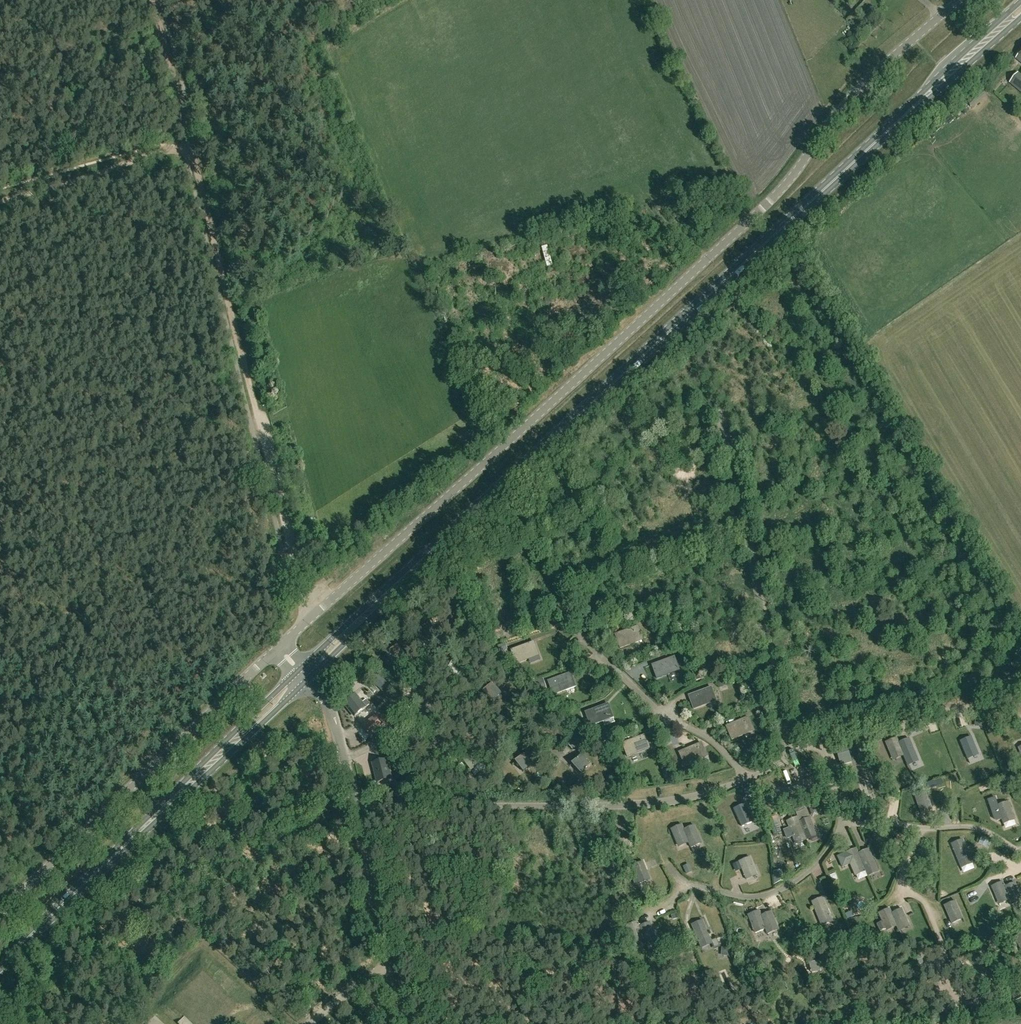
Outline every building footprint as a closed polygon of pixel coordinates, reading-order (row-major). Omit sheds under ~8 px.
[(1017,72),(1009,82),(1020,92),(1020,75),(1017,72)] [(428,642),(438,634),(429,623),(419,632),(428,642)] [(620,648),(643,639),(638,626),(615,634),(620,648)] [(516,663),(539,655),(534,642),(511,650),(516,663)] [(394,664),(405,656),(397,645),(386,654),(394,664)] [(657,678),(679,670),(674,656),(652,665),(657,678)] [(459,678),(465,666),(453,660),(447,673),(459,678)] [(367,680),(373,674),(367,668),(361,674),(367,680)] [(377,673),(371,679),(387,695),(393,689),(377,673)] [(553,694),(576,686),(571,673),(548,681),(553,694)] [(491,702),(501,694),(493,683),(482,691),(491,702)] [(694,709),(716,701),(711,687),(689,695),(694,709)] [(366,708),(370,705),(366,700),(362,703),(356,695),(346,703),(346,705),(355,717),(366,708)] [(586,726),(590,725),(590,726),(613,717),(608,704),(585,712),(588,719),(584,721),(586,726)] [(377,714),(362,726),(370,736),(385,724),(377,714)] [(732,739),(754,730),(748,717),(726,726),(732,739)] [(623,743),(627,756),(650,748),(645,735),(623,743)] [(435,754),(446,746),(438,736),(427,744),(435,754)] [(967,757),(977,752),(971,736),(960,741),(967,757)] [(892,758),(902,753),(898,742),(896,737),(886,742),(892,758)] [(864,738),(858,739),(864,758),(870,756),(864,738)] [(905,758),(915,754),(909,738),(898,742),(902,753),(905,758)] [(685,765),(707,756),(701,743),(679,752),(685,765)] [(846,743),(839,745),(844,764),(851,761),(846,743)] [(472,771),(482,763),(474,752),(463,761),(472,771)] [(524,772),(535,763),(527,753),(516,761),(524,772)] [(581,773),(591,764),(582,754),(572,764),(581,773)] [(386,760),(373,763),(378,782),(391,779),(386,760)] [(920,811),(931,807),(925,791),(914,795),(920,811)] [(1002,821),(1013,818),(1008,801),(997,805),(1002,821)] [(734,808),(741,824),(742,827),(753,822),(744,804),(734,808)] [(805,838),(800,822),(797,817),(787,821),(790,828),(784,830),(787,838),(793,836),(795,842),(806,838),(805,838)] [(805,838),(816,833),(810,817),(800,822),(805,838)] [(771,827),(778,824),(776,819),(769,822),(771,827)] [(688,840),(684,829),(682,824),(671,829),(678,845),(688,840)] [(684,829),(688,840),(690,845),(701,841),(694,825),(684,829)] [(814,848),(824,843),(819,835),(810,840),(814,848)] [(902,838),(899,835),(893,843),(896,846),(902,838)] [(971,862),(969,855),(962,839),(952,844),(961,866),(971,862)] [(864,869),(858,853),(856,848),(837,856),(842,867),(850,864),(854,874),(864,869)] [(877,870),(875,865),(868,849),(858,853),(864,869),(866,874),(877,870)] [(746,877),(756,873),(750,857),(739,861),(746,877)] [(638,881),(649,877),(643,861),(632,865),(638,881)] [(974,862),(964,867),(967,874),(978,869),(974,862)] [(836,882),(841,879),(837,872),(832,874),(836,882)] [(39,878),(26,892),(33,898),(46,884),(39,878)] [(1008,898),(1004,886),(1002,881),(992,886),(998,902),(1008,898)] [(1004,886),(1008,898),(1010,903),(1020,898),(1015,882),(1004,886)] [(812,901),(818,917),(821,924),(832,920),(823,897),(812,901)] [(944,905),(947,912),(951,921),(962,917),(955,901),(944,905)] [(877,923),(880,931),(896,924),(891,913),(889,908),(879,913),(882,921),(877,923)] [(896,924),(898,929),(909,924),(902,908),(891,913),(896,924)] [(765,926),(761,915),(759,910),(748,915),(755,931),(765,926)] [(761,915),(765,926),(767,931),(778,927),(771,911),(761,915)] [(692,924),(698,940),(700,945),(711,941),(702,920),(692,924)] [(643,937),(639,926),(637,921),(626,925),(633,941),(643,937)] [(639,926),(643,937),(645,942),(656,938),(650,922),(639,926)] [(351,993),(347,997),(354,1005),(358,1001),(351,993)] [(335,1005),(329,1009),(333,1015),(339,1011),(335,1005)]
